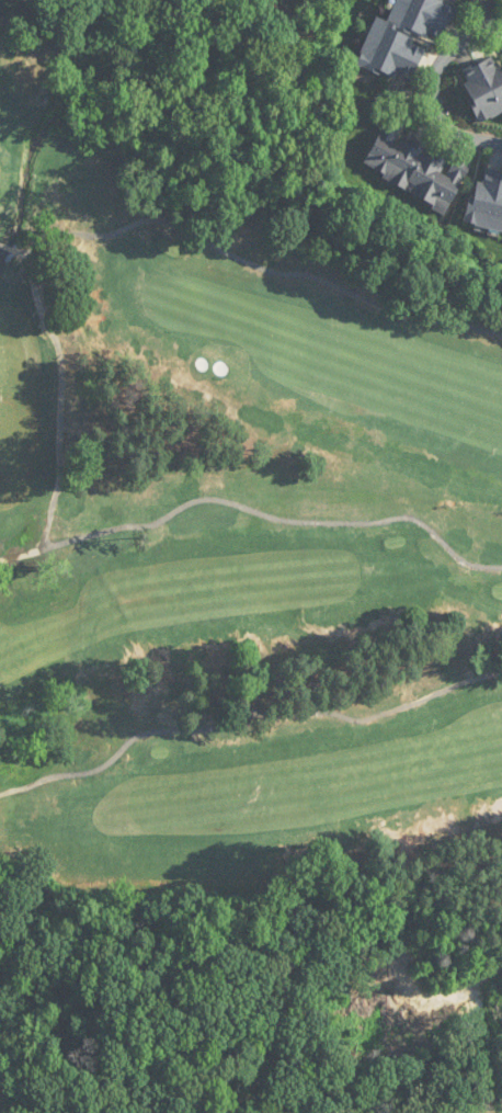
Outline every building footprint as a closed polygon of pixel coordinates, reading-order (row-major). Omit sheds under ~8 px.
[(441,46),(457,0),(456,0),(397,0),(389,23),(375,17),(358,64),(411,84),(427,41),(441,46)] [(481,120),(501,111),(501,53),(500,54),(460,71),(481,120)] [(362,171),(449,210),(470,164),(401,133),(405,124),(387,116),(362,171)] [(479,168),(466,225),(501,233),(501,174),(479,168)]
